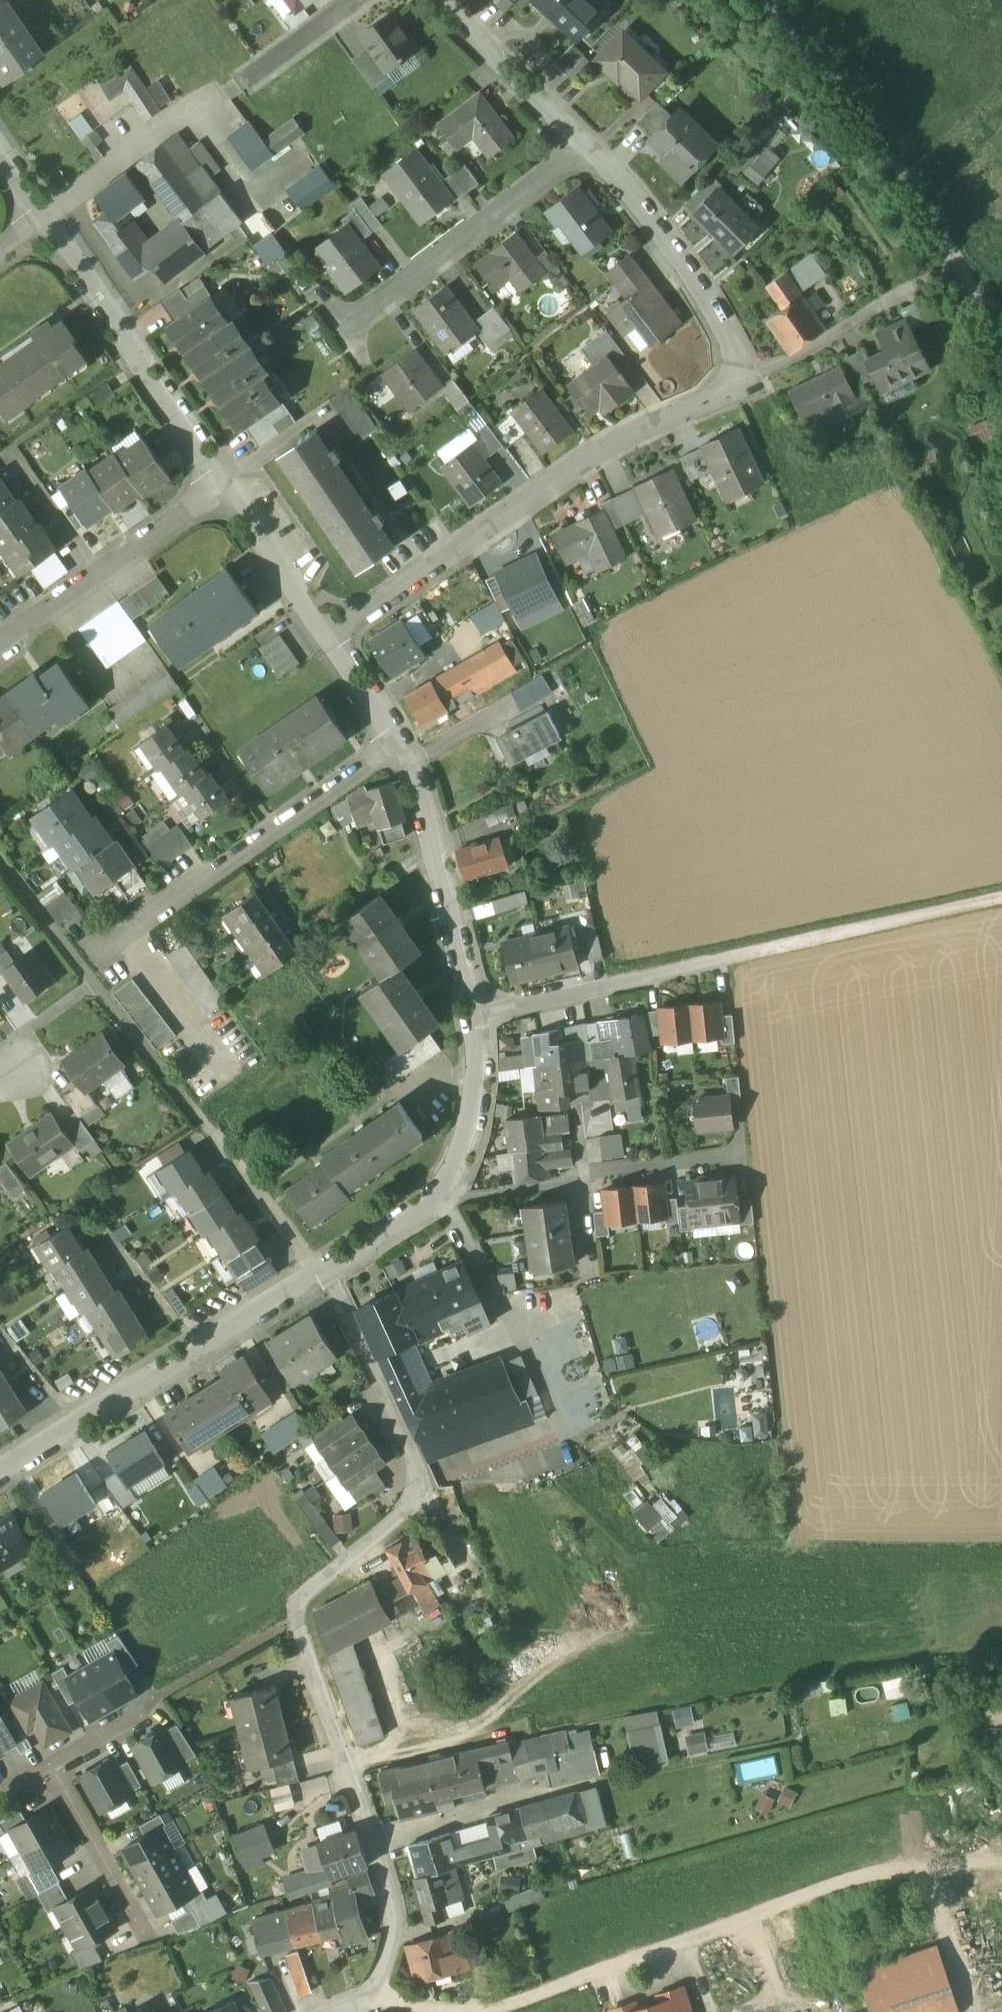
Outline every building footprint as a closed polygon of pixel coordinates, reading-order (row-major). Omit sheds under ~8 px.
[(0,84),(40,56),(2,0),(1,0),(0,1),(0,71),(4,77),(0,80),(0,83),(0,84)] [(580,39),(603,15),(588,0),(534,0),(546,12),(549,9),(580,39)] [(309,16),(302,7),(283,21),(290,30),(309,16)] [(367,47),(385,72),(386,71),(405,57),(403,55),(415,47),(393,18),(387,17),(372,27),(375,31),(363,40),(367,47)] [(375,31),(372,27),(360,36),(363,40),(375,31)] [(614,71),(642,97),(664,73),(624,35),(598,61),(612,74),(614,71)] [(555,63),(567,74),(584,56),(572,46),(555,63)] [(351,59),(372,88),(390,76),(386,71),(385,72),(367,47),(351,59)] [(593,65),(584,56),(567,74),(576,83),(593,65)] [(145,120),(159,111),(131,67),(100,87),(108,101),(124,90),(145,120)] [(159,80),(149,87),(161,106),(171,100),(159,80)] [(470,134),(488,158),(514,139),(480,95),(439,126),(454,146),(470,134)] [(636,123),(653,141),(674,120),(657,102),(636,123)] [(669,168),(680,179),(714,145),(703,134),(698,138),(677,117),(674,120),(653,141),(674,162),(669,168)] [(293,118),(263,140),(262,141),(272,155),(273,156),(304,133),(293,118)] [(251,170),(272,155),(262,141),(263,140),(249,121),(227,138),(251,170)] [(93,130),(79,141),(94,161),(101,156),(94,146),(101,141),(93,130)] [(137,163),(181,221),(181,220),(203,250),(242,221),(202,168),(188,150),(176,134),(137,163)] [(188,150),(202,168),(213,160),(199,141),(188,150)] [(385,175),(422,223),(452,200),(453,199),(441,183),(416,151),(385,175)] [(334,186),(320,166),(286,191),(289,195),(301,211),(334,186)] [(461,168),(450,177),(465,196),(476,188),(461,168)] [(104,212),(111,222),(124,213),(144,198),(125,172),(92,197),(104,212)] [(455,204),(465,196),(450,177),(441,183),(453,199),(452,200),(455,204)] [(684,205),(692,213),(712,194),(704,186),(684,205)] [(561,223),(584,253),(611,233),(577,187),(545,211),(556,227),(561,223)] [(707,225),(734,252),(756,229),(743,216),(741,218),(714,192),(712,194),(692,213),(691,214),(705,227),(707,225)] [(302,212),(301,211),(289,195),(261,213),(277,232),(302,212)] [(352,206),(355,210),(372,233),(386,223),(366,196),(352,206)] [(360,242),(372,233),(355,210),(341,220),(346,226),(347,226),(360,242)] [(206,253),(203,250),(181,220),(181,221),(148,245),(124,213),(111,222),(104,212),(91,222),(135,280),(153,267),(165,283),(206,253)] [(315,250),(346,291),(378,267),(360,242),(347,226),(346,226),(315,250)] [(507,274),(521,292),(545,273),(546,273),(535,258),(535,259),(516,234),(475,264),(491,285),(507,274)] [(255,249),(265,265),(285,251),(273,236),(255,249)] [(545,273),(553,283),(563,275),(545,251),(535,258),(546,273),(545,273)] [(275,258),(289,278),(298,272),(285,252),(275,258)] [(785,274),(798,294),(825,276),(811,256),(785,274)] [(611,273),(618,282),(638,267),(631,258),(611,273)] [(634,321),(653,344),(666,334),(667,336),(681,324),(670,309),(668,311),(659,299),(657,300),(646,286),(650,283),(638,267),(618,282),(629,296),(607,313),(621,331),(634,321)] [(765,287),(782,312),(802,299),(798,294),(785,274),(765,287)] [(205,285),(186,298),(166,312),(172,321),(207,298),(211,295),(205,285)] [(445,350),(446,352),(475,330),(476,329),(472,324),(445,287),(414,310),(433,334),(445,350)] [(159,302),(166,312),(186,298),(180,288),(159,302)] [(184,353),(190,349),(229,322),(220,308),(216,311),(207,298),(172,321),(169,324),(180,341),(177,343),(184,353)] [(906,324),(907,326),(926,317),(917,298),(898,307),(906,324)] [(823,331),(802,299),(782,312),(767,322),(789,354),(823,331)] [(476,329),(475,330),(487,346),(509,329),(493,307),(472,324),(476,329)] [(248,348),(251,346),(233,319),(230,321),(248,348)] [(202,379),(208,376),(248,348),(230,321),(229,322),(190,349),(200,365),(195,368),(202,379)] [(2,417),(85,358),(60,323),(50,330),(45,323),(29,335),(33,341),(8,359),(11,364),(0,372),(0,414),(2,417)] [(180,341),(169,324),(165,325),(177,343),(180,341)] [(875,377),(880,388),(892,382),(894,386),(928,369),(907,326),(906,324),(890,331),(888,328),(878,333),(888,354),(869,363),(868,364),(875,377)] [(458,368),(487,346),(475,330),(446,352),(458,368)] [(595,339),(613,363),(624,355),(606,331),(595,339)] [(568,386),(590,416),(599,408),(604,415),(633,393),(628,386),(630,385),(613,363),(595,339),(581,350),(594,367),(568,386)] [(251,346),(248,348),(266,375),(269,372),(251,346)] [(221,406),(224,403),(265,375),(266,375),(248,348),(208,376),(219,392),(213,395),(221,406)] [(184,353),(195,368),(200,365),(190,349),(184,353)] [(863,349),(848,357),(858,376),(861,384),(875,377),(868,364),(869,363),(863,349)] [(382,375),(409,411),(431,394),(439,388),(440,388),(442,386),(415,350),(382,375)] [(847,382),(858,376),(848,357),(846,353),(835,358),(839,367),(840,367),(847,382)] [(8,359),(0,364),(0,372),(11,364),(8,359)] [(789,391),(803,421),(830,408),(836,420),(860,409),(847,382),(840,367),(839,367),(789,391)] [(275,390),(265,375),(224,403),(235,419),(231,421),(238,431),(245,427),(278,404),(271,393),(275,390)] [(202,379),(213,395),(219,392),(208,376),(202,379)] [(440,388),(457,410),(469,401),(452,379),(442,386),(440,388)] [(87,397),(94,407),(113,393),(106,383),(87,397)] [(329,400),(350,431),(370,417),(348,386),(329,400)] [(528,433),(543,452),(571,431),(541,391),(512,412),(528,433)] [(245,427),(252,437),(272,423),(289,412),(282,401),(278,404),(245,427)] [(221,406),(231,421),(235,419),(224,403),(221,406)] [(512,412),(508,416),(523,436),(528,433),(512,412)] [(506,450),(523,436),(508,416),(490,429),(502,445),(506,450)] [(350,431),(358,442),(377,428),(370,417),(350,431)] [(279,433),(272,423),(252,437),(259,447),(279,433)] [(489,455),(502,445),(490,429),(487,425),(474,435),(477,439),(489,455)] [(712,469),(725,498),(747,488),(748,491),(763,484),(737,430),(701,447),(712,469)] [(309,499),(319,513),(354,488),(315,431),(279,455),(280,456),(284,453),(292,464),(287,468),(297,482),(302,479),(314,496),(309,499)] [(117,457),(119,459),(120,462),(147,443),(143,438),(117,457)] [(477,439),(470,444),(482,460),(489,455),(477,439)] [(147,443),(120,462),(142,492),(144,495),(170,476),(147,443)] [(501,484),(482,460),(470,444),(442,466),(472,506),(501,484)] [(679,457),(690,480),(712,469),(701,447),(679,457)] [(116,510),(142,492),(120,462),(119,459),(93,478),(114,508),(116,510)] [(646,509),(659,536),(695,519),(671,469),(635,486),(646,509)] [(87,527),(114,508),(93,478),(90,475),(64,494),(87,527)] [(12,502),(0,485),(0,510),(12,502)] [(635,486),(610,498),(621,521),(646,509),(635,486)] [(394,546),(354,488),(319,513),(328,526),(333,523),(345,541),(340,544),(350,558),(355,555),(362,566),(358,569),(358,570),(394,546)] [(396,517),(408,535),(436,515),(424,497),(396,517)] [(610,526),(621,521),(610,498),(598,504),(602,512),(603,511),(610,526)] [(12,502),(0,510),(0,548),(1,549),(4,547),(33,526),(15,500),(12,502)] [(593,549),(602,568),(625,558),(610,526),(603,511),(602,512),(553,535),(565,563),(588,552),(593,549)] [(37,523),(33,526),(4,547),(23,573),(31,567),(53,551),(56,550),(37,523)] [(596,571),(602,568),(593,549),(588,552),(596,571)] [(31,567),(44,587),(67,571),(53,551),(31,567)] [(536,556),(497,575),(512,607),(514,612),(553,593),(536,556)] [(161,640),(180,667),(243,621),(240,616),(254,606),(228,569),(198,590),(202,595),(190,604),(186,599),(154,622),(165,637),(161,640)] [(497,575),(485,580),(501,612),(512,607),(497,575)] [(157,576),(147,583),(160,601),(169,594),(157,576)] [(147,583),(138,590),(150,607),(160,601),(147,583)] [(138,590),(129,596),(141,614),(150,607),(138,590)] [(557,601),(553,593),(514,612),(518,620),(557,601)] [(129,596),(119,603),(132,621),(141,614),(129,596)] [(78,629),(92,649),(132,621),(119,603),(118,601),(78,629)] [(400,617),(402,620),(419,647),(439,634),(420,604),(400,617)] [(368,641),(391,677),(424,656),(419,647),(402,620),(368,641)] [(146,640),(132,621),(92,649),(106,668),(146,640)] [(258,648),(279,677),(296,664),(276,635),(258,648)] [(444,705),(447,711),(515,672),(511,666),(512,665),(500,643),(459,667),(471,689),(444,705)] [(35,675),(4,697),(33,736),(57,719),(62,726),(89,706),(60,666),(39,681),(35,675)] [(445,678),(432,685),(444,705),(471,689),(459,667),(444,676),(445,678)] [(107,710),(122,731),(180,689),(166,669),(107,710)] [(511,692),(523,711),(547,696),(536,678),(511,692)] [(447,711),(444,705),(432,685),(431,682),(406,696),(423,725),(447,711)] [(249,766),(267,792),(332,747),(329,742),(343,732),(317,696),(288,717),(291,721),(279,730),(276,725),(244,748),(254,763),(249,766)] [(33,736),(4,697),(0,700),(0,751),(4,757),(33,736)] [(496,739),(507,761),(558,734),(547,712),(496,739)] [(159,770),(162,768),(185,751),(166,724),(140,743),(159,770)] [(180,794),(184,791),(207,775),(188,749),(185,751),(162,768),(180,794)] [(210,773),(207,775),(184,791),(202,818),(229,800),(210,773)] [(378,829),(379,829),(401,822),(405,821),(392,782),(367,790),(376,821),(378,829)] [(357,827),(376,821),(367,790),(365,787),(347,798),(357,827)] [(54,845),(57,842),(90,819),(70,791),(33,816),(54,845)] [(487,816),(491,825),(510,816),(506,807),(487,816)] [(93,817),(90,819),(57,842),(75,868),(78,866),(111,843),(93,817)] [(406,837),(401,822),(379,829),(384,844),(406,837)] [(178,826),(167,833),(181,852),(191,845),(178,826)] [(167,833),(158,839),(172,859),(181,852),(167,833)] [(456,851),(465,879),(508,866),(499,838),(456,851)] [(162,866),(172,859),(158,839),(148,846),(162,866)] [(115,841),(111,843),(78,866),(97,893),(113,881),(133,867),(115,841)] [(113,881),(125,899),(145,885),(133,867),(113,881)] [(36,895),(44,905),(54,898),(63,891),(56,881),(36,895)] [(514,894),(518,907),(529,904),(526,890),(514,894)] [(63,891),(54,898),(68,917),(78,910),(63,891)] [(226,914),(240,933),(269,913),(255,893),(226,914)] [(372,961),(383,976),(398,966),(419,951),(379,894),(348,916),(357,930),(353,933),(364,949),(368,946),(377,958),(372,961)] [(492,900),(496,914),(518,907),(514,894),(492,900)] [(59,924),(68,917),(54,898),(44,905),(59,924)] [(475,920),(496,914),(492,900),(471,907),(475,920)] [(283,932),(269,913),(240,933),(253,953),(283,932)] [(357,930),(348,916),(343,919),(353,933),(357,930)] [(568,928),(536,936),(546,975),(578,967),(568,928)] [(297,952),(283,932),(253,953),(267,972),(292,955),(297,952)] [(195,936),(187,941),(197,956),(205,951),(195,936)] [(511,983),(546,975),(536,936),(501,944),(511,983)] [(585,940),(590,963),(603,960),(598,937),(585,940)] [(165,956),(173,966),(191,954),(183,944),(165,956)] [(368,946),(364,949),(372,961),(377,958),(368,946)] [(2,972),(23,1001),(51,982),(37,963),(34,965),(27,955),(30,953),(29,951),(13,963),(2,971),(2,972)] [(0,955),(0,974),(2,972),(2,971),(13,963),(4,952),(0,955)] [(37,963),(30,953),(27,955),(34,965),(37,963)] [(173,966),(179,976),(197,963),(191,954),(173,966)] [(179,976),(186,986),(204,973),(197,963),(179,976)] [(438,1023),(398,966),(383,976),(362,991),(373,1007),(378,1004),(386,1016),(381,1019),(393,1035),(397,1032),(407,1046),(428,1031),(438,1023)] [(186,986),(193,995),(211,983),(204,973),(186,986)] [(110,991),(157,1050),(174,1039),(127,979),(110,991)] [(193,995),(200,1005),(218,992),(211,983),(193,995)] [(225,1002),(218,992),(200,1005),(207,1015),(225,1002)] [(718,1002),(689,1005),(692,1039),(721,1035),(722,1035),(720,1015),(718,1002)] [(378,1004),(373,1007),(381,1019),(386,1016),(378,1004)] [(663,1042),(692,1039),(689,1005),(659,1008),(659,1010),(662,1034),(663,1042)] [(647,1011),(650,1035),(662,1034),(659,1010),(647,1011)] [(721,1035),(722,1043),(735,1042),(732,1014),(720,1015),(722,1035),(721,1035)] [(643,1015),(613,1021),(616,1037),(600,1040),(603,1057),(607,1057),(632,1053),(650,1050),(643,1015)] [(597,1023),(600,1040),(616,1037),(613,1021),(597,1023)] [(591,1058),(603,1057),(600,1040),(597,1023),(585,1025),(591,1056),(591,1058)] [(585,1024),(558,1029),(560,1044),(581,1041),(584,1059),(591,1058),(591,1056),(585,1025),(585,1024)] [(562,1062),(584,1059),(581,1041),(560,1044),(558,1029),(534,1034),(538,1066),(562,1062)] [(375,1068),(388,1086),(441,1049),(428,1031),(407,1046),(402,1049),(392,1056),(375,1068)] [(402,1049),(407,1046),(397,1032),(393,1035),(402,1049)] [(86,1089),(102,1078),(120,1065),(110,1051),(113,1049),(101,1034),(79,1050),(81,1053),(66,1064),(80,1084),(85,1090),(86,1089)] [(523,1037),(527,1067),(535,1066),(538,1066),(534,1034),(523,1037)] [(81,1053),(79,1050),(64,1061),(66,1064),(81,1053)] [(609,1066),(611,1082),(635,1078),(632,1053),(607,1057),(609,1066)] [(584,1059),(585,1068),(609,1066),(607,1057),(603,1057),(591,1058),(584,1059)] [(584,1059),(562,1062),(566,1094),(588,1092),(585,1068),(584,1059)] [(567,1105),(566,1094),(562,1062),(538,1066),(535,1066),(540,1108),(567,1105)] [(127,1075),(120,1065),(102,1078),(109,1088),(126,1076),(127,1075)] [(134,1086),(126,1076),(109,1088),(116,1098),(134,1086)] [(728,1096),(729,1101),(741,1100),(738,1076),(726,1077),(728,1096)] [(640,1107),(635,1078),(611,1082),(616,1111),(640,1107)] [(79,1117),(80,1117),(97,1105),(86,1089),(85,1090),(80,1084),(64,1095),(79,1117)] [(695,1099),(698,1129),(731,1126),(729,1101),(728,1096),(695,1099)] [(288,1188),(311,1221),(350,1194),(346,1189),(422,1135),(398,1102),(322,1156),(325,1161),(288,1188)] [(98,1104),(97,1105),(80,1117),(86,1126),(104,1113),(98,1104)] [(8,1145),(29,1174),(72,1144),(73,1143),(63,1128),(52,1113),(8,1145)] [(506,1119),(511,1152),(545,1147),(543,1135),(540,1115),(506,1119)] [(95,1139),(86,1126),(80,1117),(79,1117),(63,1128),(73,1143),(72,1144),(77,1152),(95,1139)] [(545,1122),(546,1135),(569,1132),(568,1126),(564,1126),(564,1120),(545,1122)] [(569,1139),(569,1132),(546,1135),(543,1135),(545,1147),(545,1149),(562,1147),(561,1140),(569,1139)] [(255,1142),(260,1149),(271,1141),(266,1134),(255,1142)] [(599,1138),(601,1159),(623,1156),(620,1136),(599,1138)] [(165,1150),(171,1161),(188,1150),(181,1140),(165,1150)] [(545,1149),(545,1147),(511,1152),(510,1153),(514,1184),(550,1178),(548,1167),(545,1152),(545,1149)] [(173,1193),(177,1191),(204,1174),(189,1150),(188,1150),(171,1161),(158,1169),(173,1193)] [(545,1152),(548,1167),(572,1164),(569,1150),(549,1152),(549,1151),(545,1152)] [(8,1191),(20,1182),(6,1163),(0,1167),(0,1180),(8,1191)] [(177,1191),(191,1213),(222,1193),(208,1171),(204,1174),(177,1191)] [(734,1176),(710,1179),(715,1222),(738,1220),(739,1220),(737,1200),(734,1176)] [(693,1225),(715,1222),(710,1179),(686,1181),(689,1206),(691,1225),(693,1225)] [(663,1183),(633,1187),(636,1220),(665,1217),(666,1217),(664,1199),(663,1183)] [(608,1223),(636,1220),(633,1187),(603,1190),(605,1211),(607,1223),(608,1223)] [(206,1235),(210,1232),(236,1215),(222,1193),(191,1213),(206,1235)] [(689,1206),(677,1207),(676,1198),(664,1199),(666,1217),(665,1217),(666,1223),(679,1222),(680,1231),(693,1229),(693,1225),(691,1225),(689,1206)] [(738,1220),(739,1224),(754,1223),(751,1199),(737,1200),(739,1220),(738,1220)] [(526,1220),(528,1233),(567,1227),(563,1201),(525,1206),(527,1220),(526,1220)] [(593,1212),(596,1236),(609,1234),(608,1223),(607,1223),(605,1211),(593,1212)] [(210,1232),(223,1254),(254,1234),(240,1212),(236,1215),(210,1232)] [(51,1270),(55,1267),(83,1250),(67,1226),(36,1246),(51,1270)] [(573,1265),(567,1227),(528,1233),(533,1269),(552,1266),(552,1267),(573,1265)] [(270,1259),(254,1234),(223,1254),(239,1278),(240,1278),(269,1259),(270,1259)] [(55,1267),(69,1289),(101,1269),(87,1247),(83,1250),(55,1267)] [(385,1263),(389,1276),(407,1270),(403,1258),(385,1263)] [(248,1292),(278,1273),(269,1259),(240,1278),(248,1292)] [(395,1292),(416,1338),(416,1339),(462,1319),(468,1333),(490,1322),(461,1262),(395,1292)] [(83,1311),(89,1308),(115,1292),(101,1269),(69,1289),(83,1311)] [(395,1288),(410,1283),(406,1272),(392,1277),(395,1288)] [(89,1308),(103,1330),(133,1311),(119,1289),(115,1292),(89,1308)] [(398,1347),(416,1338),(395,1292),(357,1309),(378,1355),(398,1347)] [(148,1335),(133,1311),(103,1330),(118,1354),(148,1335)] [(301,1323),(291,1330),(315,1368),(337,1354),(323,1331),(312,1314),(300,1321),(301,1323)] [(323,1331),(337,1354),(348,1348),(333,1325),(323,1331)] [(294,1381),(315,1368),(291,1330),(280,1337),(279,1335),(268,1341),(279,1359),(293,1382),(294,1381)] [(378,1355),(401,1405),(419,1397),(418,1393),(419,1393),(398,1347),(378,1355)] [(520,1356),(504,1363),(521,1400),(526,1398),(527,1399),(537,1395),(520,1356)] [(226,1376),(207,1388),(230,1426),(272,1400),(255,1370),(250,1373),(241,1359),(223,1370),(226,1376)] [(268,1366),(284,1392),(296,1385),(294,1381),(293,1382),(279,1359),(268,1366)] [(401,1405),(416,1439),(501,1408),(521,1401),(521,1400),(504,1363),(503,1361),(472,1371),(419,1393),(418,1393),(419,1397),(401,1405)] [(11,1387),(0,1370),(0,1394),(11,1387)] [(11,1387),(0,1394),(0,1429),(27,1412),(11,1387)] [(189,1450),(230,1426),(207,1388),(192,1397),(194,1401),(181,1409),(179,1405),(166,1413),(189,1450)] [(527,1399),(535,1421),(545,1417),(537,1395),(527,1399)] [(535,1421),(527,1399),(526,1398),(521,1400),(521,1401),(501,1408),(509,1428),(509,1430),(535,1421)] [(509,1428),(501,1408),(416,1439),(425,1459),(509,1428)] [(336,1410),(307,1430),(314,1440),(343,1419),(336,1410)] [(297,1437),(307,1430),(295,1412),(274,1425),(287,1444),(297,1437)] [(297,1437),(316,1463),(369,1426),(363,1416),(356,1421),(356,1422),(353,1424),(348,1416),(343,1419),(314,1440),(307,1430),(297,1437)] [(287,1444),(274,1425),(261,1434),(273,1453),(287,1444)] [(315,1464),(326,1480),(371,1449),(370,1448),(365,1441),(368,1439),(369,1440),(376,1435),(369,1426),(316,1463),(315,1464)] [(144,1430),(108,1453),(119,1469),(128,1484),(164,1461),(144,1430)] [(370,1448),(371,1449),(326,1480),(325,1481),(345,1510),(357,1502),(348,1489),(375,1470),(382,1465),(377,1458),(380,1456),(387,1451),(380,1441),(370,1448)] [(196,1483),(207,1499),(229,1484),(216,1466),(194,1481),(196,1483)] [(119,1469),(102,1480),(122,1508),(137,1499),(128,1484),(119,1469)] [(348,1489),(357,1502),(383,1483),(375,1470),(348,1489)] [(76,1473),(43,1494),(62,1523),(95,1502),(76,1473)] [(207,1499),(196,1483),(188,1489),(199,1505),(207,1499)] [(313,1485),(304,1492),(312,1503),(321,1496),(313,1485)] [(649,1498),(633,1510),(659,1542),(689,1517),(668,1491),(653,1503),(649,1498)] [(294,1499),(316,1528),(325,1521),(312,1503),(304,1492),(294,1499)] [(2,1565),(15,1557),(17,1559),(36,1547),(26,1532),(25,1533),(13,1514),(12,1515),(13,1517),(0,1525),(0,1562),(2,1565)] [(351,1514),(332,1516),(334,1532),(352,1530),(351,1514)] [(316,1528),(327,1544),(337,1536),(334,1532),(325,1521),(316,1528)] [(434,1526),(412,1536),(434,1579),(456,1567),(434,1526)] [(411,1591),(434,1579),(412,1536),(386,1549),(401,1577),(409,1592),(411,1591)] [(86,1557),(74,1539),(63,1546),(75,1564),(86,1557)] [(19,1563),(17,1559),(15,1557),(2,1565),(6,1571),(19,1563)] [(376,1590),(384,1605),(409,1592),(401,1577),(376,1590)] [(372,1582),(359,1589),(378,1626),(391,1619),(384,1605),(376,1590),(372,1582)] [(427,1584),(412,1593),(419,1606),(424,1613),(438,1604),(427,1584)] [(313,1613),(327,1653),(352,1640),(378,1626),(359,1589),(313,1613)] [(411,1591),(409,1592),(384,1605),(391,1619),(395,1617),(396,1618),(419,1606),(412,1593),(411,1591)] [(113,1652),(125,1673),(138,1666),(118,1636),(106,1642),(112,1653),(113,1652)] [(90,1665),(112,1653),(106,1642),(104,1638),(82,1650),(90,1665)] [(385,1736),(352,1640),(327,1653),(358,1745),(385,1736)] [(112,1653),(90,1665),(114,1707),(137,1694),(125,1673),(113,1652),(112,1653)] [(91,1720),(114,1707),(90,1665),(69,1677),(68,1678),(79,1699),(91,1720)] [(51,1673),(69,1705),(79,1699),(68,1678),(69,1677),(63,1667),(51,1673)] [(10,1683),(18,1697),(42,1683),(34,1669),(10,1683)] [(886,1697),(904,1694),(901,1677),(883,1680),(886,1697)] [(35,1728),(45,1746),(70,1731),(42,1683),(18,1697),(35,1728)] [(230,1698),(239,1733),(284,1722),(275,1686),(230,1698)] [(7,1703),(14,1716),(25,1734),(35,1728),(18,1697),(7,1703)] [(32,1747),(25,1734),(14,1716),(3,1722),(15,1742),(14,1743),(21,1754),(32,1747)] [(0,1724),(0,1745),(3,1750),(14,1743),(15,1742),(3,1722),(0,1724)] [(293,1757),(284,1722),(239,1733),(249,1769),(271,1763),(293,1757)] [(165,1730),(184,1762),(197,1755),(177,1723),(165,1730)] [(627,1732),(635,1765),(667,1758),(660,1725),(627,1732)] [(133,1746),(153,1781),(184,1763),(184,1762),(165,1730),(165,1728),(133,1746)] [(548,1772),(551,1786),(599,1774),(589,1731),(567,1736),(566,1731),(539,1737),(548,1772)] [(686,1738),(690,1753),(707,1750),(703,1734),(686,1738)] [(539,1737),(525,1741),(533,1776),(548,1772),(539,1737)] [(517,1779),(533,1776),(525,1741),(509,1744),(517,1779)] [(508,1742),(475,1750),(484,1787),(517,1779),(509,1744),(508,1742)] [(453,1794),(484,1787),(475,1750),(428,1760),(439,1810),(455,1806),(453,1794)] [(737,1763),(741,1782),(779,1773),(774,1754),(737,1763)] [(271,1763),(278,1787),(299,1781),(293,1757),(271,1763)] [(81,1775),(101,1811),(132,1793),(131,1791),(117,1767),(112,1758),(81,1775)] [(402,1819),(439,1810),(428,1760),(381,1771),(386,1794),(395,1791),(402,1819)] [(117,1767),(131,1791),(141,1785),(128,1761),(117,1767)] [(297,1807),(291,1786),(271,1791),(276,1812),(297,1807)] [(510,1811),(520,1850),(587,1832),(577,1792),(510,1811)] [(10,1831),(22,1851),(61,1829),(49,1808),(26,1821),(10,1830),(10,1831)] [(5,1834),(10,1831),(10,1830),(26,1821),(20,1810),(0,1822),(0,1824),(5,1834)] [(409,1847),(418,1877),(454,1867),(460,1865),(497,1856),(519,1850),(520,1850),(510,1811),(486,1818),(493,1838),(495,1843),(488,1846),(486,1840),(457,1849),(452,1833),(409,1847)] [(139,1825),(145,1836),(161,1827),(161,1828),(166,1825),(160,1814),(139,1825)] [(233,1836),(244,1861),(274,1849),(265,1824),(233,1836)] [(122,1849),(134,1870),(173,1848),(161,1828),(161,1827),(145,1836),(122,1849)] [(72,1850),(61,1829),(22,1851),(33,1871),(33,1872),(49,1863),(72,1850)] [(326,1869),(329,1878),(331,1878),(368,1865),(356,1830),(317,1843),(326,1869)] [(134,1870),(146,1892),(185,1870),(173,1848),(134,1870)] [(497,1856),(500,1866),(522,1860),(519,1850),(497,1856)] [(28,1873),(39,1893),(58,1882),(59,1881),(49,1863),(33,1872),(33,1871),(28,1873)] [(463,1900),(454,1867),(418,1877),(416,1878),(429,1922),(445,1917),(442,1906),(463,1900)] [(284,1884),(289,1899),(311,1891),(329,1885),(333,1884),(331,1878),(329,1878),(326,1869),(284,1884)] [(197,1892),(185,1870),(146,1892),(158,1913),(181,1900),(197,1892)] [(351,1887),(354,1899),(377,1891),(370,1871),(347,1879),(349,1887),(351,1887)] [(68,1900),(58,1882),(39,1893),(37,1893),(48,1913),(55,1909),(54,1908),(68,1900)] [(55,1909),(66,1929),(104,1907),(93,1886),(68,1900),(54,1908),(55,1909)] [(330,1892),(332,1898),(341,1933),(344,1944),(365,1939),(354,1899),(351,1887),(349,1887),(330,1892)] [(181,1900),(187,1911),(192,1908),(200,1924),(210,1920),(202,1904),(207,1901),(201,1889),(197,1892),(181,1900)] [(510,1897),(515,1909),(519,1908),(533,1902),(528,1890),(510,1897)] [(321,1938),(333,1935),(341,1933),(332,1898),(313,1903),(321,1938)] [(294,1945),(321,1938),(313,1903),(285,1911),(294,1945)] [(116,1928),(104,1907),(66,1929),(77,1949),(78,1950),(92,1942),(116,1928)] [(201,1924),(200,1924),(192,1908),(187,1911),(171,1920),(178,1933),(201,1924)] [(251,1920),(260,1954),(291,1946),(294,1945),(285,1911),(282,1912),(251,1920)] [(344,1944),(341,1933),(333,1935),(336,1946),(344,1944)] [(416,1981),(456,1972),(451,1953),(447,1936),(435,1939),(407,1946),(416,1981)] [(70,1953),(80,1969),(102,1960),(92,1942),(78,1950),(77,1949),(70,1953)] [(871,2011),(875,2011),(892,2006),(893,2011),(960,2011),(937,1944),(857,1972),(871,2011)] [(465,1949),(451,1953),(456,1972),(470,1968),(469,1963),(465,1949)] [(285,1955),(291,1972),(303,1967),(297,1951),(285,1955)] [(291,1972),(300,1997),(312,1993),(303,1967),(291,1972)] [(248,1982),(254,1994),(273,1986),(270,1978),(248,1982)] [(262,2011),(285,2011),(273,1986),(254,1994),(262,2011)] [(683,1988),(658,1996),(660,2003),(631,2011),(690,2011),(683,1988)] [(232,2002),(210,2011),(237,2011),(232,2002)]
